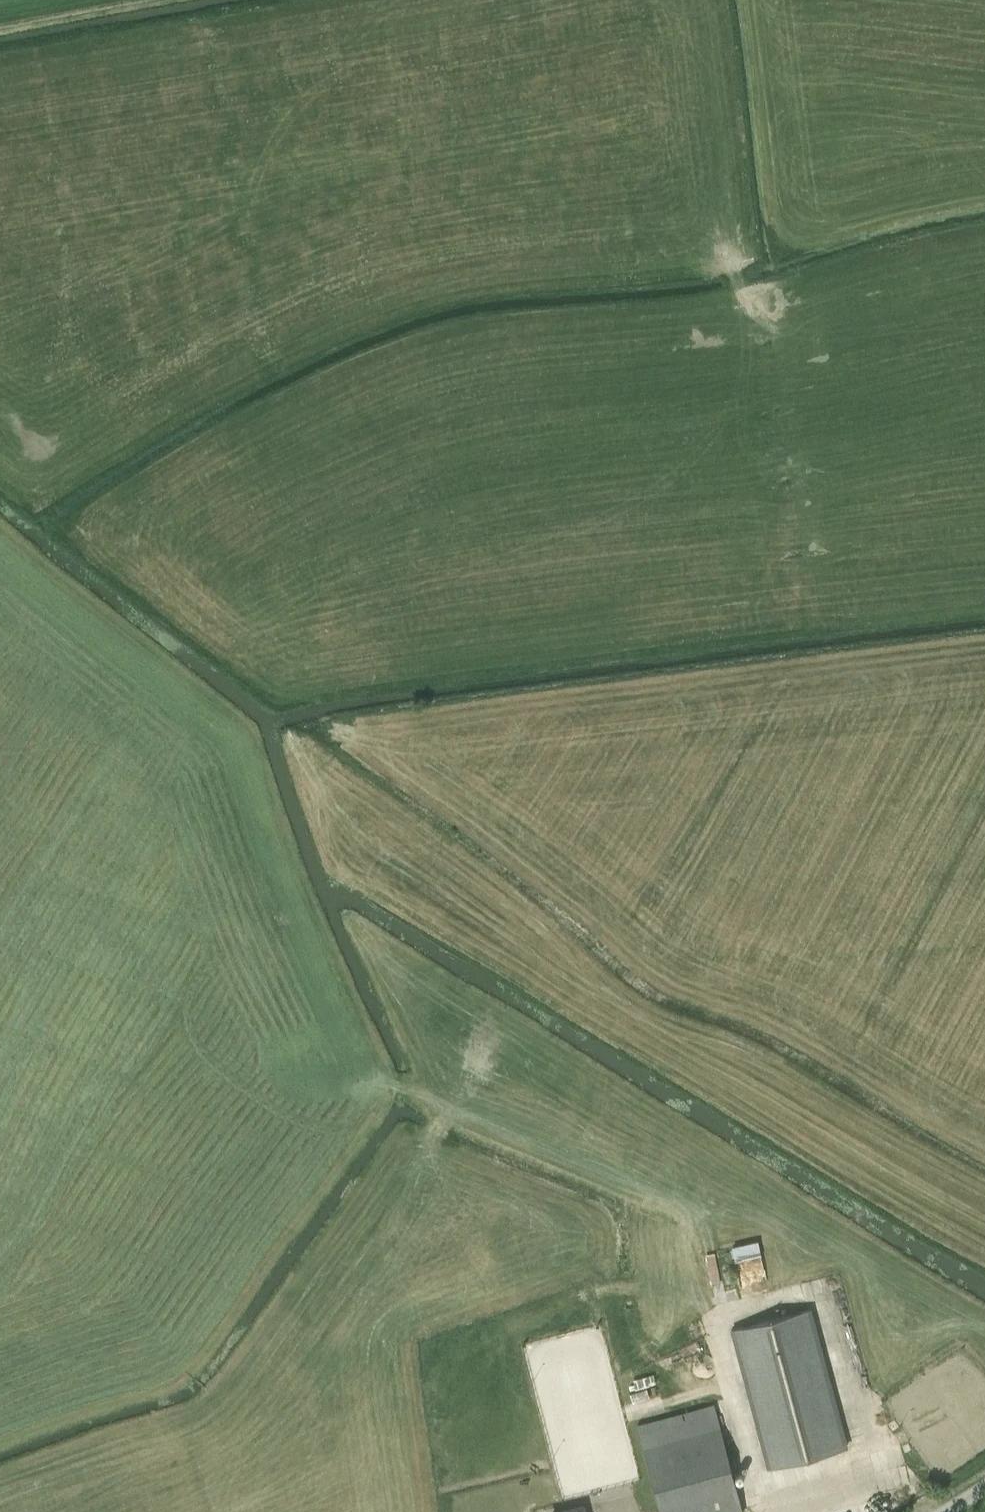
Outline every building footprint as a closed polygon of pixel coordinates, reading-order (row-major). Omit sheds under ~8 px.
[(734,1241),(736,1255),(762,1252),(761,1238),(734,1241)] [(731,1330),(768,1469),(849,1447),(812,1308),(731,1330)] [(660,1511),(744,1511),(715,1403),(638,1424),(660,1511)]
